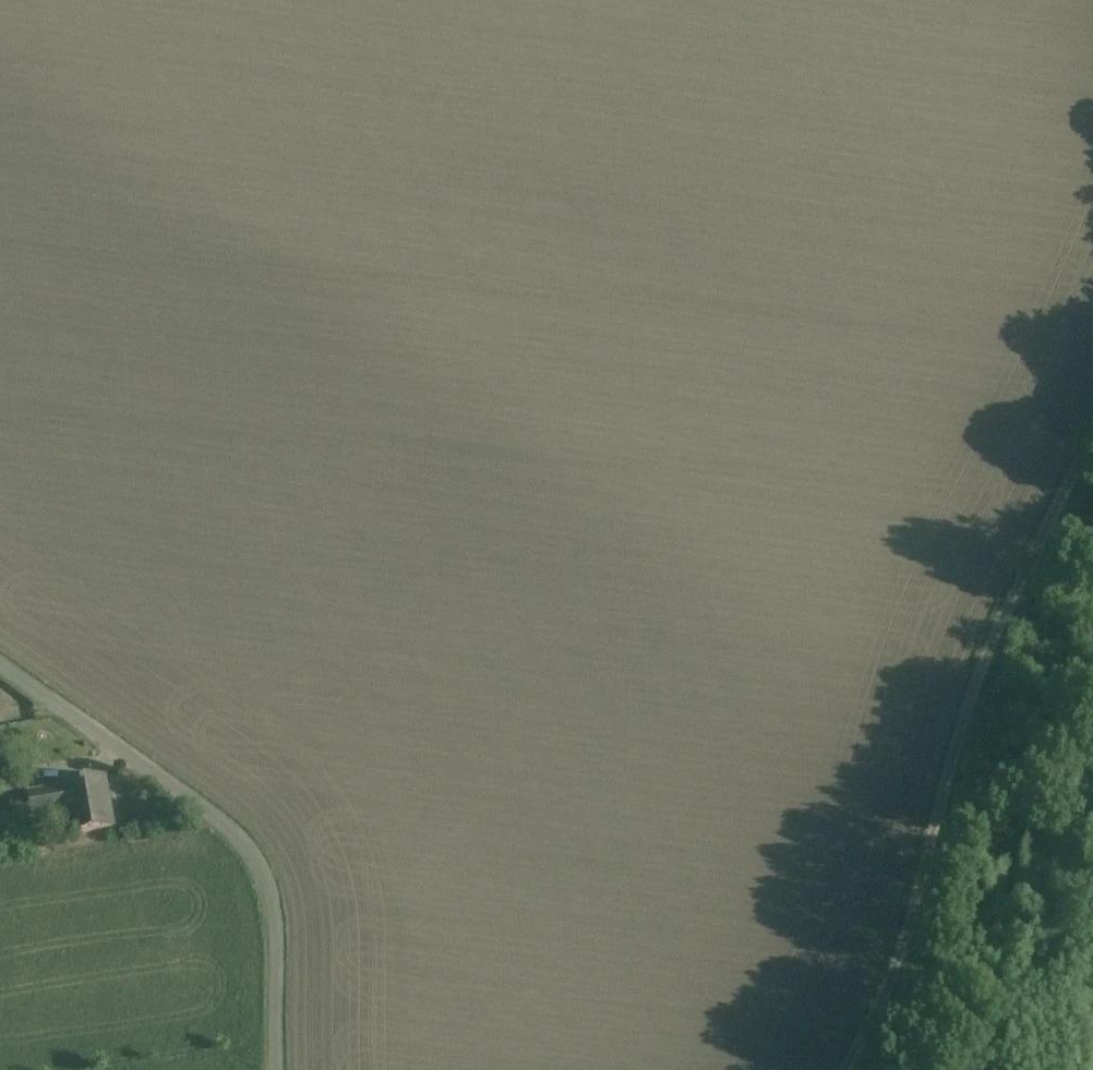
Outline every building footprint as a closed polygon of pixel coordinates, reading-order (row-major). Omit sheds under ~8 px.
[(30,790),(26,770),(0,775),(0,796),(30,790)] [(103,781),(29,795),(33,818),(67,811),(72,836),(112,828),(103,781)]
